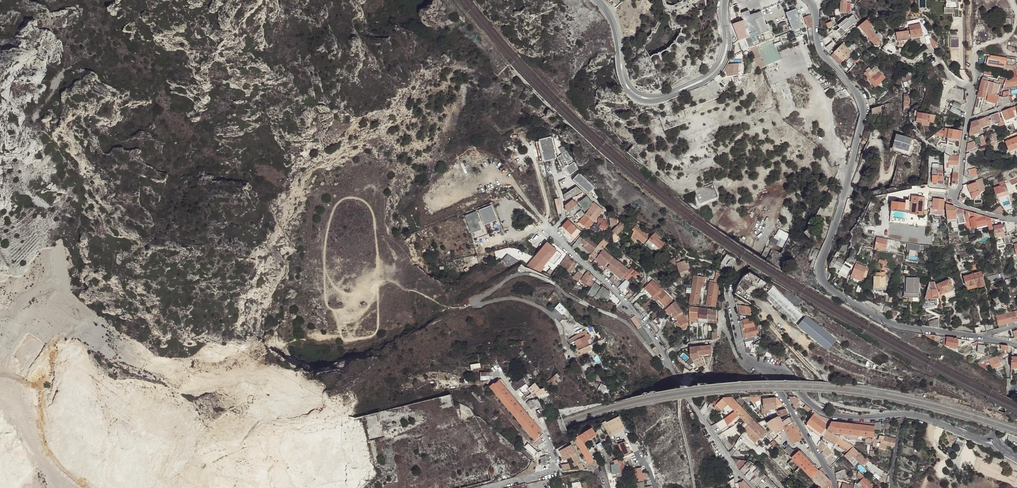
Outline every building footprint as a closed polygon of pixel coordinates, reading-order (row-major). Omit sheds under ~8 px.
[(664,7),(667,10),(671,12),(676,11),(680,9),(688,4),(690,0),(686,0),(685,1),(676,6),(673,7),(667,6),(666,0),(662,0),(664,7)] [(709,17),(706,0),(696,0),(695,1),(698,19),(709,17)] [(960,0),(949,0),(949,8),(946,8),(946,14),(954,13),(955,17),(961,17),(960,0)] [(794,31),(801,29),(803,28),(796,10),(786,14),(793,32),(794,31)] [(680,33),(681,33),(682,27),(672,30),(672,27),(669,18),(663,11),(662,16),(659,19),(660,19),(659,22),(658,22),(657,25),(654,28),(655,29),(654,31),(653,30),(648,38),(649,38),(649,40),(648,40),(646,44),(644,47),(651,59),(652,58),(653,56),(655,54),(658,54),(658,53),(660,52),(660,53),(663,50),(667,50),(667,49),(668,48),(669,48),(671,45),(673,43),(674,43),(673,42),(675,41),(675,40),(676,41),(677,37),(680,35),(679,35),(680,33)] [(733,25),(738,40),(739,40),(751,37),(754,47),(772,40),(773,40),(768,25),(766,26),(761,13),(756,15),(755,14),(751,16),(749,11),(741,14),(744,21),(733,25)] [(836,31),(841,37),(849,30),(848,28),(853,24),(854,25),(858,21),(852,15),(848,19),(847,18),(838,26),(840,28),(836,31)] [(813,20),(811,16),(808,17),(804,18),(808,29),(811,28),(811,29),(813,28),(813,24),(813,20)] [(711,24),(709,17),(698,19),(699,27),(711,24)] [(911,35),(922,32),(920,23),(919,19),(913,20),(914,25),(909,26),(911,35)] [(866,21),(859,27),(865,34),(869,30),(871,29),(872,28),(866,21)] [(715,44),(711,24),(699,27),(693,28),(697,47),(715,44)] [(803,35),(801,29),(794,31),(797,37),(803,35)] [(877,36),(871,29),(869,30),(879,41),(881,39),(878,34),(877,36)] [(879,41),(869,30),(865,34),(867,36),(875,45),(876,44),(879,41)] [(955,48),(959,47),(955,36),(951,38),(955,48)] [(751,37),(739,40),(740,44),(745,43),(754,68),(779,59),(772,40),(754,47),(751,37)] [(831,56),(839,64),(851,53),(842,44),(831,56)] [(1004,64),(1003,63),(989,61),(989,58),(987,58),(986,64),(1005,68),(1004,64)] [(728,64),(729,76),(742,75),(741,63),(728,64)] [(873,77),(871,75),(867,71),(864,73),(876,86),(879,83),(878,83),(873,77)] [(880,71),(877,74),(882,79),(885,76),(880,71)] [(877,74),(873,77),(878,83),(882,79),(877,74)] [(1016,77),(1013,77),(1004,78),(1002,88),(1016,86),(1016,78),(1016,77)] [(986,92),(989,82),(982,79),(979,90),(983,91),(986,92)] [(993,83),(989,82),(986,92),(996,95),(999,84),(993,83)] [(996,95),(986,92),(984,100),(996,104),(997,101),(998,97),(998,96),(996,95)] [(961,106),(954,102),(952,106),(959,110),(961,106)] [(884,104),(881,105),(881,106),(872,109),(872,114),(881,111),(884,112),(884,104)] [(1009,108),(1002,111),(1005,120),(1014,116),(1011,108),(1009,108)] [(916,122),(929,124),(929,121),(934,122),(935,115),(930,114),(930,115),(917,112),(916,115),(916,122)] [(998,113),(990,115),(993,124),(998,123),(1001,121),(998,113)] [(985,117),(977,120),(980,128),(988,125),(988,123),(985,117)] [(971,122),(969,134),(981,131),(980,128),(977,120),(971,122)] [(958,130),(949,129),(948,137),(956,138),(958,130)] [(992,142),(997,140),(993,131),(988,133),(992,142)] [(901,134),(896,146),(911,152),(916,139),(901,134)] [(552,136),(540,139),(544,158),(557,156),(552,136)] [(1006,142),(1009,151),(1016,147),(1016,138),(1006,142)] [(966,152),(974,149),(975,141),(968,143),(966,152)] [(949,155),(952,155),(953,145),(946,144),(945,151),(945,153),(949,155)] [(558,156),(559,161),(561,160),(563,168),(567,166),(571,172),(578,169),(568,150),(558,156)] [(959,165),(959,156),(949,156),(948,168),(951,168),(952,168),(952,165),(954,165),(959,165)] [(939,159),(934,159),(934,161),(929,161),(928,167),(933,167),(933,169),(938,169),(938,168),(942,168),(942,165),(939,165),(939,159)] [(581,172),(574,179),(590,193),(596,186),(581,172)] [(984,191),(982,180),(982,178),(975,181),(976,183),(979,191),(980,193),(984,191)] [(979,191),(976,183),(968,186),(971,194),(979,191)] [(700,205),(695,191),(681,196),(697,208),(721,200),(715,184),(714,184),(719,198),(700,205)] [(714,184),(695,191),(700,205),(719,198),(714,184)] [(996,194),(1004,191),(1003,189),(1005,188),(1004,184),(994,188),(996,194)] [(576,187),(565,195),(569,200),(579,193),(581,192),(576,187)] [(585,194),(581,192),(579,193),(581,197),(580,198),(583,202),(587,198),(585,194)] [(925,198),(912,197),(912,201),(911,208),(924,210),(925,198)] [(583,212),(591,206),(593,204),(587,198),(583,202),(578,206),(573,199),(566,205),(566,209),(573,217),(578,212),(582,216),(585,214),(583,212)] [(941,210),(944,210),(945,200),(934,199),(934,202),(933,208),(933,209),(941,210)] [(906,204),(893,203),(892,209),(910,211),(910,208),(911,208),(912,201),(906,201),(906,204)] [(480,209),(486,225),(500,219),(494,204),(480,209)] [(958,216),(964,214),(962,209),(958,208),(955,207),(947,204),(946,204),(948,220),(957,219),(957,214),(958,216)] [(596,217),(601,211),(595,205),(585,215),(594,222),(597,218),(596,217)] [(998,215),(1005,216),(1003,208),(1000,205),(989,213),(998,215)] [(466,215),(473,233),(486,228),(479,210),(466,215)] [(977,214),(968,211),(968,213),(972,228),(977,226),(976,225),(987,222),(985,216),(977,214)] [(968,213),(964,214),(966,223),(967,229),(972,228),(968,213)] [(585,215),(579,221),(587,229),(594,223),(593,222),(594,222),(585,215)] [(998,219),(991,218),(992,221),(993,227),(994,226),(999,225),(998,219)] [(568,221),(562,228),(573,239),(580,232),(568,221)] [(618,225),(612,231),(617,236),(626,227),(621,222),(618,225)] [(1003,225),(999,225),(994,226),(996,233),(1004,231),(1003,225)] [(772,242),(783,247),(789,233),(778,228),(772,242)] [(635,234),(636,234),(645,242),(649,238),(639,229),(636,233),(635,234)] [(585,237),(581,234),(575,241),(579,244),(580,242),(585,237)] [(660,239),(654,234),(649,240),(659,248),(660,249),(664,245),(659,240),(660,239)] [(1010,244),(1008,236),(1002,237),(1004,245),(1010,244)] [(592,251),(597,246),(585,237),(580,242),(585,246),(592,251)] [(877,238),(875,247),(889,249),(889,246),(898,247),(899,241),(896,241),(877,238)] [(604,250),(609,243),(603,239),(598,246),(604,250)] [(561,255),(547,242),(526,266),(540,272),(548,261),(553,264),(561,255)] [(919,251),(919,245),(908,243),(907,249),(919,251)] [(590,254),(592,251),(585,246),(583,248),(590,254)] [(602,250),(597,246),(592,251),(598,256),(602,250)] [(772,251),(767,248),(763,256),(769,259),(772,251)] [(614,259),(602,250),(598,256),(603,260),(607,263),(609,265),(614,259)] [(510,253),(503,260),(511,268),(518,260),(510,253)] [(732,259),(733,257),(734,256),(729,253),(726,256),(722,263),(724,264),(727,266),(728,266),(728,265),(732,259)] [(576,264),(569,259),(570,258),(567,255),(560,265),(566,270),(566,271),(568,273),(576,264)] [(739,261),(733,257),(732,259),(728,265),(733,268),(732,269),(733,271),(737,273),(738,271),(737,271),(741,265),(740,264),(741,263),(739,262),(739,261)] [(831,267),(834,267),(837,261),(850,269),(852,266),(839,258),(838,260),(834,257),(833,259),(831,264),(831,267)] [(617,272),(619,274),(624,268),(624,267),(614,259),(609,265),(617,271),(617,272)] [(681,262),(677,263),(680,272),(688,269),(688,268),(686,261),(681,262)] [(840,271),(847,275),(850,269),(837,261),(834,267),(840,271)] [(863,277),(866,279),(869,269),(856,264),(851,276),(861,281),(863,277)] [(619,274),(623,277),(628,271),(624,268),(619,274)] [(623,277),(627,281),(632,275),(635,278),(639,274),(631,268),(628,271),(623,277)] [(744,284),(749,287),(751,286),(754,288),(756,285),(763,290),(769,282),(754,271),(744,284)] [(978,286),(984,284),(981,271),(964,276),(966,286),(977,283),(978,286)] [(582,275),(577,272),(573,277),(577,281),(582,275)] [(873,277),(873,286),(884,286),(884,276),(883,276),(883,272),(880,272),(880,273),(874,273),(874,277),(873,277)] [(587,285),(590,288),(592,286),(585,280),(590,275),(586,273),(581,279),(579,282),(586,287),(587,285)] [(592,281),(594,278),(591,274),(590,275),(585,280),(592,286),(595,283),(592,281)] [(702,284),(703,277),(699,276),(694,276),(693,289),(692,294),(691,303),(699,304),(702,284)] [(949,279),(941,283),(937,284),(941,294),(947,292),(946,289),(952,287),(949,279)] [(656,294),(660,291),(652,281),(645,288),(653,298),(656,294)] [(710,282),(707,306),(716,308),(719,284),(715,283),(710,282)] [(596,291),(599,287),(595,283),(590,288),(588,291),(592,295),(596,291)] [(635,289),(631,284),(626,289),(631,293),(635,289)] [(907,284),(905,284),(905,294),(916,294),(916,284),(907,284)] [(925,299),(939,298),(936,286),(928,288),(925,299)] [(605,300),(609,293),(602,287),(595,297),(598,299),(600,296),(605,300)] [(956,296),(952,287),(946,289),(947,292),(941,294),(943,300),(956,296)] [(802,315),(777,293),(771,289),(767,293),(797,320),(802,315)] [(670,298),(663,292),(658,296),(661,299),(665,304),(669,300),(670,299),(670,298)] [(923,307),(941,305),(940,301),(939,298),(925,299),(923,307)] [(554,307),(561,314),(566,309),(559,302),(554,307)] [(670,307),(675,313),(680,308),(675,303),(670,307)] [(741,306),(742,314),(752,316),(750,307),(741,306)] [(882,313),(891,314),(892,310),(892,307),(884,306),(882,313)] [(699,308),(690,307),(690,314),(690,317),(698,319),(698,321),(699,322),(699,308)] [(699,322),(708,323),(708,322),(708,309),(699,308),(699,322)] [(969,316),(968,308),(961,310),(962,317),(969,316)] [(680,309),(675,313),(673,314),(675,319),(677,319),(676,317),(683,314),(680,309)] [(717,320),(717,311),(708,309),(708,322),(718,323),(719,323),(719,320),(717,320)] [(891,318),(895,320),(900,313),(894,311),(891,318)] [(998,325),(1003,324),(1016,321),(1016,311),(1010,312),(996,316),(998,325)] [(685,317),(683,314),(676,317),(677,319),(678,321),(681,325),(681,326),(685,324),(687,327),(689,325),(688,323),(689,322),(688,322),(685,317)] [(805,316),(798,326),(829,349),(837,339),(806,315),(805,316)] [(641,326),(633,317),(630,320),(638,329),(641,326)] [(932,327),(942,329),(939,317),(929,323),(932,327)] [(740,321),(742,330),(755,327),(753,318),(740,321)] [(986,331),(994,330),(992,322),(989,322),(984,324),(986,331)] [(653,341),(641,326),(638,329),(650,344),(653,341)] [(742,330),(745,339),(748,338),(757,336),(755,327),(742,330)] [(572,338),(574,342),(585,337),(587,340),(591,338),(589,335),(587,335),(585,331),(572,338)] [(585,337),(574,342),(579,351),(585,348),(590,346),(587,340),(585,337)] [(957,339),(947,337),(947,340),(946,346),(956,347),(957,339)] [(653,348),(658,355),(661,353),(657,346),(653,348)] [(698,346),(690,347),(690,356),(692,359),(699,356),(699,352),(698,352),(698,351),(698,346)] [(998,357),(988,360),(990,363),(992,369),(1001,366),(998,357)] [(511,386),(524,400),(527,398),(520,389),(528,383),(524,378),(518,382),(516,379),(513,381),(511,379),(509,381),(512,385),(511,386)] [(490,386),(535,440),(539,436),(538,435),(542,432),(538,428),(503,385),(499,381),(495,384),(495,383),(490,386)] [(533,394),(536,391),(531,386),(528,388),(533,394)] [(471,393),(479,403),(481,401),(472,392),(471,393)] [(776,397),(768,398),(763,399),(764,405),(761,405),(762,413),(770,413),(770,410),(769,408),(777,408),(776,404),(776,397)] [(730,398),(725,398),(721,400),(720,399),(717,401),(719,403),(716,406),(715,407),(720,413),(729,405),(728,404),(732,400),(730,398)] [(530,399),(526,403),(531,409),(535,406),(530,399)] [(739,415),(749,425),(755,432),(759,428),(760,427),(733,399),(732,400),(728,404),(729,405),(736,412),(739,415)] [(711,412),(715,407),(716,406),(712,402),(708,408),(711,412)] [(695,425),(699,423),(696,418),(694,412),(690,415),(693,420),(692,420),(695,425)] [(732,421),(739,415),(736,412),(728,417),(732,421)] [(832,420),(829,419),(828,418),(821,416),(819,415),(815,412),(806,425),(820,435),(822,433),(823,434),(822,436),(823,437),(824,435),(827,430),(828,428),(832,422),(832,420)] [(608,422),(607,420),(603,422),(606,427),(610,426),(614,435),(626,429),(620,416),(608,422)] [(782,422),(778,416),(776,416),(771,419),(767,423),(776,432),(780,429),(783,427),(793,421),(791,416),(782,422)] [(801,437),(793,421),(783,427),(792,443),(801,437)] [(832,422),(828,428),(837,433),(871,437),(874,437),(875,430),(875,426),(873,426),(869,426),(847,423),(845,423),(838,422),(832,422)] [(755,432),(749,425),(746,430),(749,433),(751,431),(753,432),(750,434),(750,436),(751,437),(756,442),(764,434),(759,428),(755,432)] [(595,431),(592,427),(574,438),(589,463),(587,463),(589,468),(597,467),(581,440),(595,431)] [(827,430),(824,435),(825,436),(837,443),(841,445),(849,450),(853,446),(836,435),(827,430)] [(812,438),(818,448),(822,441),(816,433),(812,438)] [(825,436),(824,435),(823,437),(824,438),(835,445),(837,443),(825,436)] [(539,436),(535,440),(533,441),(541,450),(546,446),(539,436)] [(895,447),(896,440),(885,437),(883,441),(882,444),(888,445),(895,447)] [(828,463),(830,467),(839,458),(836,455),(834,456),(822,441),(818,448),(828,463)] [(601,442),(594,446),(598,453),(605,449),(601,442)] [(634,468),(629,456),(630,456),(627,449),(625,449),(624,445),(626,445),(625,442),(619,444),(624,461),(627,460),(631,469),(634,468)] [(523,449),(533,457),(536,452),(527,444),(523,449)] [(792,457),(799,451),(799,450),(793,449),(789,445),(785,450),(792,457)] [(573,455),(569,447),(560,452),(564,459),(563,459),(565,462),(572,457),(571,456),(573,455)] [(868,460),(861,454),(860,454),(854,447),(844,456),(848,460),(852,456),(855,459),(863,466),(868,460)] [(792,457),(812,477),(813,477),(819,471),(818,470),(799,451),(792,457)] [(571,456),(572,457),(575,463),(573,464),(575,468),(578,466),(581,471),(586,470),(578,457),(577,458),(575,454),(573,455),(571,456)] [(746,462),(732,458),(738,468),(742,464),(744,464),(746,462)] [(787,464),(790,467),(795,471),(796,470),(797,469),(800,467),(792,459),(787,464)] [(748,462),(739,470),(745,476),(755,466),(751,462),(748,462)] [(745,476),(750,481),(761,471),(755,466),(745,476)] [(648,487),(645,487),(643,478),(646,477),(646,473),(643,473),(642,468),(637,469),(639,483),(636,484),(636,487),(648,487)] [(823,487),(830,481),(820,471),(819,470),(818,470),(819,471),(813,477),(823,487)] [(844,470),(835,473),(838,481),(847,477),(844,470)] [(761,471),(750,481),(756,487),(766,476),(761,471)] [(819,487),(811,478),(804,471),(801,473),(800,474),(802,476),(814,487),(818,487),(819,487)] [(742,482),(743,486),(743,487),(744,487),(751,487),(743,480),(742,482)] [(873,486),(867,480),(864,482),(860,486),(860,487),(861,487),(871,487),(873,486)]
